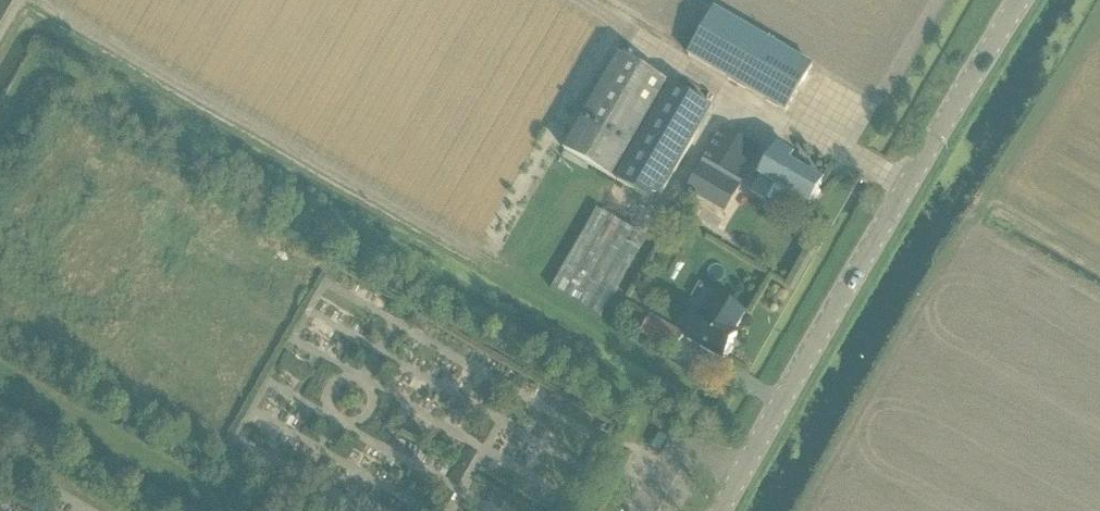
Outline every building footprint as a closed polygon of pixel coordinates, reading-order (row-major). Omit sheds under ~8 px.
[(788,112),(814,66),(715,9),(689,55),(788,112)] [(714,110),(672,85),(620,54),(562,151),(615,181),(658,206),(714,110)] [(727,214),(763,148),(724,126),(686,192),(727,214)] [(759,178),(753,192),(766,199),(774,184),(811,204),(823,184),(789,164),(793,156),(778,147),(759,178)] [(648,237),(599,209),(553,290),(602,318),(648,237)] [(736,331),(746,312),(717,295),(708,313),(705,311),(689,338),(725,359),(739,334),(736,331)] [(676,352),(686,335),(652,315),(641,332),(676,352)]
